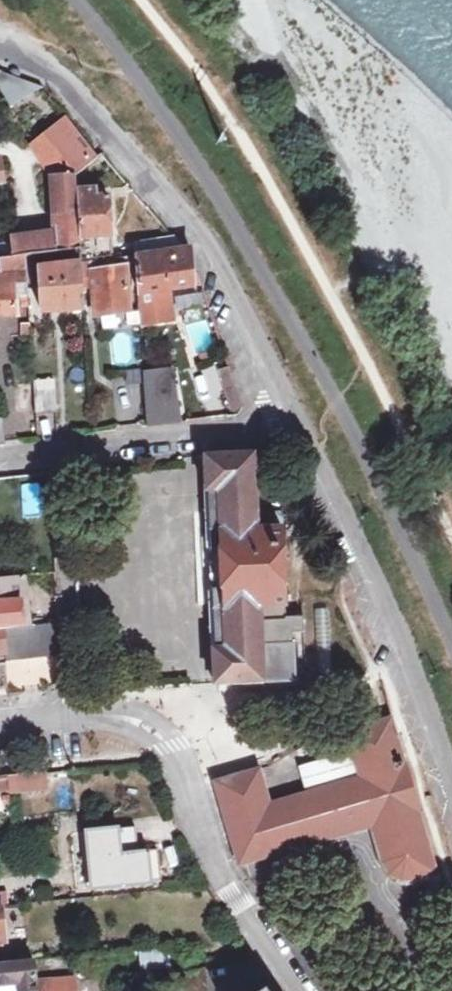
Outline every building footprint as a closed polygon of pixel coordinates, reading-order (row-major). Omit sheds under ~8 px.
[(4,73),(0,74),(0,94),(10,108),(47,87),(4,73)] [(32,143),(44,160),(71,139),(86,155),(95,148),(75,124),(68,117),(32,143)] [(1,270),(1,274),(0,274),(0,314),(16,314),(13,285),(28,283),(27,264),(44,263),(43,252),(65,249),(66,261),(83,260),(82,258),(92,258),(114,257),(110,194),(92,195),(92,188),(78,188),(78,175),(103,152),(98,146),(95,148),(86,155),(71,139),(44,160),(55,177),(58,231),(10,237),(13,256),(0,258),(0,270),(1,270)] [(139,295),(202,285),(200,275),(194,276),(193,259),(193,248),(186,248),(176,237),(136,241),(139,295)] [(92,258),(93,270),(128,266),(127,257),(114,257),(92,258)] [(40,267),(42,312),(85,310),(83,265),(40,267)] [(128,266),(93,270),(96,315),(130,310),(128,266)] [(144,364),(162,365),(162,347),(145,346),(144,364)] [(242,401),(230,367),(220,371),(232,405),(242,401)] [(144,370),(148,427),(183,423),(175,368),(144,370)] [(34,380),(36,413),(57,411),(55,379),(34,380)] [(258,529),(258,514),(257,489),(270,489),(268,452),(235,454),(206,456),(215,684),(294,679),(294,673),(293,638),(292,618),(287,619),(284,529),(258,529)] [(38,483),(19,485),(22,516),(41,515),(38,483)] [(284,513),(258,514),(258,529),(284,529),(284,513)] [(32,625),(23,556),(0,558),(0,629),(32,625)] [(306,618),(292,618),(293,638),(307,638),(306,618)] [(32,625),(0,629),(0,653),(7,653),(8,661),(56,655),(54,642),(60,642),(59,623),(32,625)] [(8,663),(1,663),(3,689),(10,688),(8,663)] [(383,865),(385,867),(386,870),(388,872),(392,876),(397,879),(402,881),(408,882),(411,882),(416,881),(438,876),(395,728),(365,737),(370,753),(356,758),(361,776),(270,802),(260,765),(216,781),(240,864),(371,826),(381,859),(383,865)] [(9,778),(10,796),(45,793),(44,774),(9,778)] [(88,832),(93,888),(151,883),(150,868),(160,867),(159,849),(138,851),(135,828),(88,832)] [(9,891),(0,892),(0,905),(9,904),(9,891)] [(21,986),(22,990),(57,990),(56,982),(35,984),(33,961),(0,964),(0,988),(21,986)] [(207,968),(174,975),(176,990),(209,990),(207,968)]
